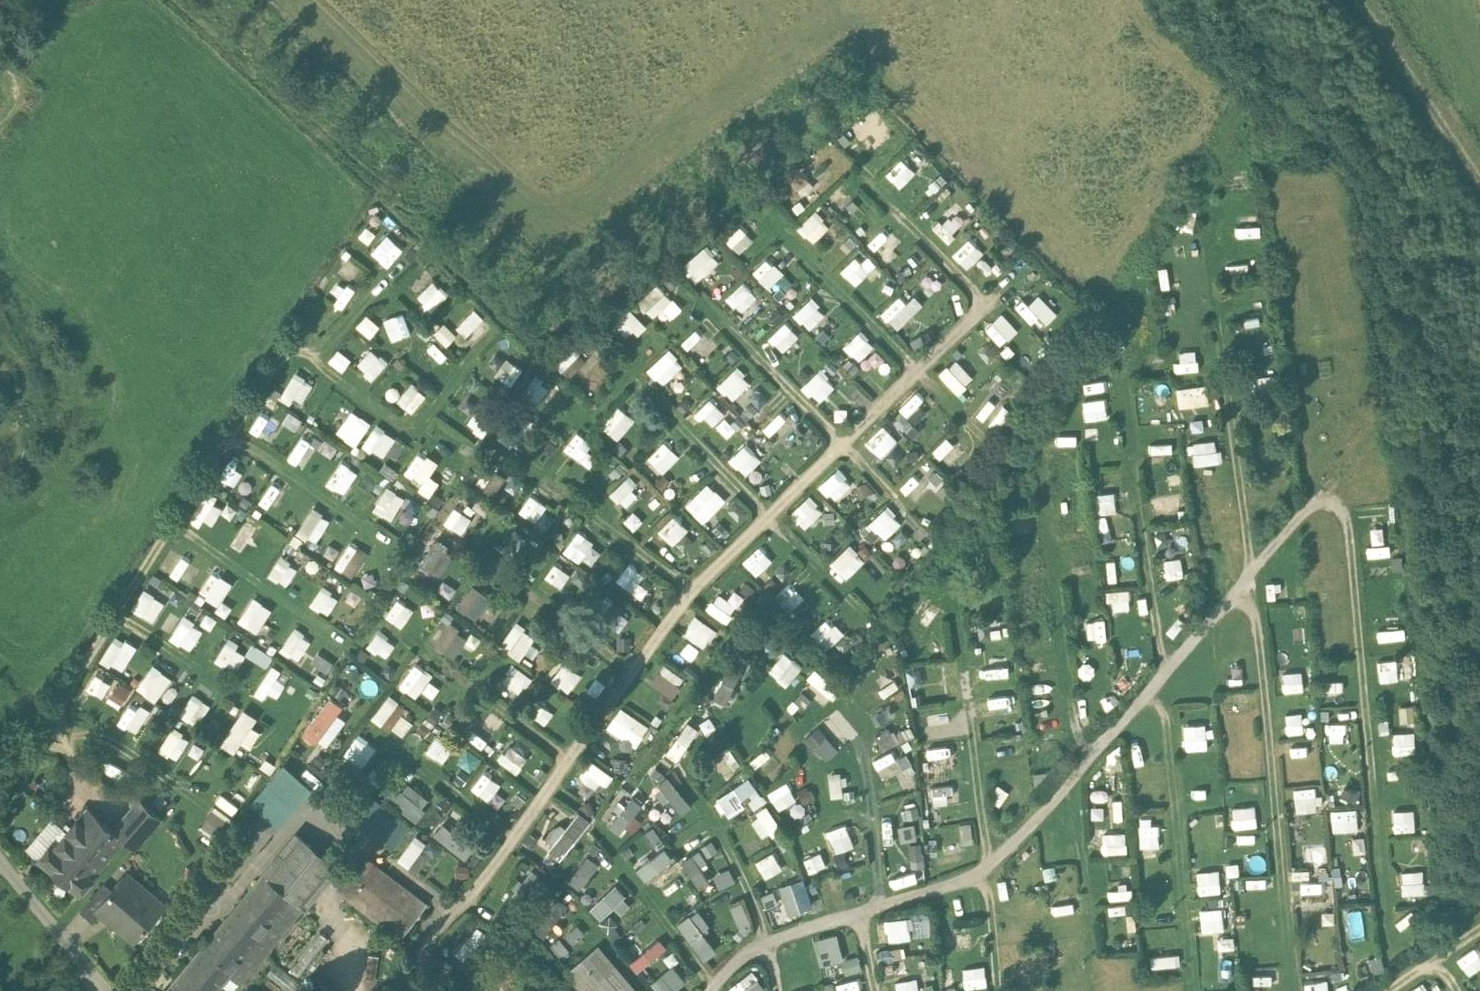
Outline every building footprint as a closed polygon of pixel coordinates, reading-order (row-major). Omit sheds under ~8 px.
[(885,171),(900,186),(916,170),(902,155),(885,171)] [(926,181),(930,190),(946,182),(941,173),(926,181)] [(1227,191),(1248,188),(1247,180),(1226,183),(1227,191)] [(813,241),(830,223),(814,208),(797,225),(813,241)] [(948,213),(934,226),(945,239),(960,226),(948,213)] [(983,220),(976,231),(988,238),(995,227),(983,220)] [(725,238),(740,252),(754,237),(739,223),(725,238)] [(866,237),(878,253),(896,239),(885,223),(866,237)] [(388,265),(404,247),(387,232),(371,250),(388,265)] [(680,264),(695,281),(720,260),(705,243),(680,264)] [(844,265),(859,281),(876,265),(861,249),(844,265)] [(769,286),(784,270),(767,254),(752,270),(769,286)] [(437,278),(417,290),(428,308),(448,296),(437,278)] [(743,278),(725,295),(740,311),(758,295),(743,278)] [(637,300),(652,315),(672,297),(657,281),(637,300)] [(896,327),(923,303),(914,293),(905,301),(898,293),(880,310),(896,327)] [(1023,309),(1039,326),(1056,311),(1040,294),(1023,309)] [(810,297),(795,311),(812,329),(827,314),(810,297)] [(624,302),(609,319),(629,337),(644,319),(624,302)] [(473,306),(456,325),(465,334),(483,315),(473,306)] [(356,324),(370,335),(380,323),(366,312),(356,324)] [(397,312),(380,334),(398,349),(416,327),(397,312)] [(1002,343),(1016,328),(1000,313),(986,327),(1002,343)] [(472,339),(491,327),(486,319),(467,330),(472,339)] [(786,319),(769,335),(782,350),(799,334),(786,319)] [(447,343),(456,331),(442,321),(433,332),(447,343)] [(698,326),(681,339),(687,347),(704,334),(698,326)] [(855,358),(875,346),(863,328),(843,340),(855,358)] [(440,361),(447,355),(432,338),(425,344),(440,361)] [(569,376),(586,357),(569,342),(552,360),(569,376)] [(356,362),(371,378),(387,361),(372,346),(356,362)] [(663,383),(684,363),(668,346),(647,366),(663,383)] [(343,368),(350,355),(335,347),(328,360),(343,368)] [(1197,370),(1197,350),(1179,350),(1178,370),(1197,370)] [(506,355),(496,371),(513,382),(523,366),(506,355)] [(958,390),(974,375),(957,357),(941,372),(958,390)] [(752,395),(744,388),(751,381),(735,367),(718,385),(742,407),(752,395)] [(819,368),(803,384),(819,400),(835,383),(819,368)] [(280,389),(298,404),(314,385),(297,370),(280,389)] [(550,389),(535,377),(525,391),(539,403),(550,389)] [(411,380),(395,398),(411,412),(427,394),(411,380)] [(1177,387),(1179,407),(1210,403),(1207,383),(1177,387)] [(995,410),(1008,395),(1001,389),(988,404),(995,410)] [(697,409),(712,425),(726,412),(711,396),(697,409)] [(1084,398),(1086,419),(1109,418),(1107,396),(1084,398)] [(617,438),(636,418),(619,402),(601,422),(617,438)] [(996,426),(1012,409),(1004,402),(989,419),(996,426)] [(353,407),(335,428),(353,443),(370,422),(353,407)] [(771,432),(788,417),(781,409),(764,424),(771,432)] [(298,429),(303,417),(288,410),(282,421),(298,429)] [(260,411),(249,428),(266,439),(277,422),(260,411)] [(483,432),(490,421),(475,412),(468,422),(483,432)] [(363,443),(394,461),(406,441),(374,423),(363,443)] [(516,444),(521,428),(504,423),(500,439),(516,444)] [(866,438),(882,454),(897,439),(881,423),(866,438)] [(579,458),(592,441),(577,429),(564,446),(579,458)] [(303,434),(288,453),(304,466),(319,447),(303,434)] [(940,455),(953,443),(946,435),(933,447),(940,455)] [(669,439),(647,452),(659,471),(681,458),(669,439)] [(1196,462),(1220,461),(1219,439),(1194,440),(1196,462)] [(745,473),(761,457),(745,441),(729,457),(745,473)] [(429,474),(438,460),(418,448),(403,473),(431,491),(439,479),(429,474)] [(925,457),(898,482),(915,499),(931,483),(937,490),(947,480),(925,457)] [(326,480),(343,493),(359,470),(342,458),(326,480)] [(494,492),(506,476),(491,465),(479,481),(494,492)] [(835,497),(852,481),(837,466),(820,482),(835,497)] [(641,490),(627,475),(611,490),(625,505),(641,490)] [(855,484),(862,496),(874,490),(867,477),(855,484)] [(258,500),(268,506),(281,487),(272,480),(258,500)] [(704,518),(723,497),(705,481),(686,501),(704,518)] [(395,517),(404,492),(383,485),(374,510),(395,517)] [(192,519),(216,525),(221,505),(213,503),(216,491),(200,487),(192,519)] [(1115,491),(1095,493),(1097,502),(1116,499),(1115,491)] [(531,492),(520,510),(535,519),(546,502),(531,492)] [(789,510),(804,526),(824,508),(809,492),(789,510)] [(1161,512),(1182,511),(1181,496),(1161,496),(1161,512)] [(456,500),(443,525),(453,530),(467,505),(456,500)] [(317,517),(321,510),(311,504),(296,531),(316,542),(327,522),(317,517)] [(537,521),(546,526),(556,509),(547,504),(537,521)] [(885,537),(902,520),(886,504),(869,520),(885,537)] [(633,528),(644,519),(635,508),(624,517),(633,528)] [(674,513),(659,529),(672,542),(675,538),(686,548),(698,536),(674,513)] [(252,553),(260,531),(238,523),(230,545),(252,553)] [(1371,527),(1373,547),(1389,546),(1387,526),(1371,527)] [(443,550),(447,544),(436,535),(417,559),(438,575),(452,557),(443,550)] [(352,575),(368,551),(350,540),(334,563),(352,575)] [(846,577),(866,558),(849,541),(830,560),(846,577)] [(1165,556),(1167,574),(1184,572),(1182,553),(1165,556)] [(179,579),(190,560),(181,554),(169,573),(179,579)] [(289,583),(296,562),(276,555),(269,577),(289,583)] [(546,575),(562,584),(570,568),(553,560),(546,575)] [(641,597),(652,582),(627,563),(616,578),(641,597)] [(217,603),(232,582),(213,569),(199,590),(217,603)] [(786,608),(804,598),(794,580),(776,590),(786,608)] [(475,617),(491,596),(471,581),(456,603),(475,617)] [(326,614),(339,598),(322,584),(309,600),(326,614)] [(131,608),(154,619),(163,598),(140,587),(131,608)] [(1107,599),(1131,597),(1130,587),(1106,589),(1107,599)] [(723,619),(736,604),(720,590),(707,605),(723,619)] [(254,595),(238,618),(256,631),(272,609),(254,595)] [(397,596),(385,613),(402,625),(414,609),(397,596)] [(598,611),(618,629),(630,616),(610,599),(598,611)] [(921,602),(913,616),(930,625),(937,611),(921,602)] [(683,631),(703,645),(716,627),(696,613),(683,631)] [(169,637),(193,647),(202,624),(179,614),(169,637)] [(830,614),(811,631),(825,647),(844,631),(830,614)] [(1105,617),(1086,619),(1089,640),(1107,638),(1105,617)] [(433,641),(453,656),(469,636),(449,620),(433,641)] [(511,620),(501,647),(523,655),(533,628),(511,620)] [(297,659),(313,638),(295,625),(279,646),(297,659)] [(381,628),(368,640),(383,656),(396,644),(381,628)] [(1377,629),(1378,637),(1403,636),(1403,628),(1377,629)] [(101,655),(121,668),(137,645),(116,631),(101,655)] [(246,656),(233,639),(217,651),(230,668),(246,656)] [(265,665),(273,655),(255,642),(247,652),(265,665)] [(310,660),(326,671),(333,660),(316,650),(310,660)] [(785,650),(769,670),(787,685),(803,666),(785,650)] [(1378,658),(1379,679),(1398,678),(1397,657),(1378,658)] [(567,689),(582,672),(566,658),(551,675),(567,689)] [(416,694),(432,672),(416,660),(400,682),(416,694)] [(712,695),(724,701),(743,666),(731,660),(712,695)] [(673,696),(686,677),(663,661),(650,680),(673,696)] [(153,662),(135,684),(153,699),(171,677),(153,662)] [(503,683),(525,691),(532,672),(510,663),(503,683)] [(824,705),(839,690),(818,669),(803,684),(824,705)] [(1283,689),(1302,688),(1302,670),(1283,671),(1283,689)] [(121,702),(131,687),(120,679),(109,695),(121,702)] [(402,711),(407,706),(390,691),(372,712),(399,736),(413,721),(402,711)] [(195,724),(209,703),(193,692),(179,712),(195,724)] [(330,695),(303,732),(315,741),(343,704),(330,695)] [(136,731),(150,709),(132,698),(118,720),(136,731)] [(546,723),(554,710),(539,700),(530,712),(546,723)] [(612,722),(636,740),(649,724),(625,705),(612,722)] [(260,731),(250,725),(256,715),(242,706),(219,741),(234,751),(240,741),(250,747),(260,731)] [(838,707),(819,721),(833,740),(852,727),(838,707)] [(663,749),(674,757),(698,727),(688,718),(663,749)] [(1207,746),(1206,721),(1183,722),(1184,747),(1207,746)] [(824,759),(838,748),(819,724),(805,734),(824,759)] [(174,725),(158,745),(175,758),(191,739),(174,725)] [(881,750),(898,741),(889,725),(872,734),(881,750)] [(441,762),(458,744),(442,729),(425,747),(441,762)] [(1413,730),(1395,732),(1397,750),(1415,748),(1413,730)] [(344,750),(361,764),(377,746),(361,731),(344,750)] [(1037,733),(1038,742),(1058,740),(1057,731),(1037,733)] [(516,772),(529,757),(511,742),(499,757),(516,772)] [(712,754),(723,772),(740,762),(729,744),(712,754)] [(756,765),(771,754),(766,747),(751,758),(756,765)] [(907,752),(897,755),(903,772),(913,769),(907,752)] [(599,789),(612,772),(591,756),(578,773),(599,789)] [(282,761),(250,801),(279,825),(311,784),(282,761)] [(492,797),(500,779),(481,770),(473,789),(492,797)] [(669,772),(657,779),(677,812),(689,805),(669,772)] [(748,773),(715,796),(726,811),(749,796),(755,804),(765,797),(748,773)] [(406,778),(390,797),(413,817),(429,799),(406,778)] [(768,791),(779,809),(797,797),(786,780),(768,791)] [(954,783),(931,786),(932,795),(956,792),(954,783)] [(1296,809),(1321,806),(1318,783),(1293,786),(1296,809)] [(247,805),(219,784),(208,799),(216,805),(235,820),(247,805)] [(1343,784),(1342,799),(1361,800),(1361,785),(1343,784)] [(605,821),(619,828),(623,821),(630,825),(643,801),(621,790),(605,821)] [(356,812),(392,845),(410,825),(374,793),(356,812)] [(139,798),(114,828),(126,838),(125,839),(134,847),(161,816),(139,798)] [(902,805),(903,817),(918,816),(918,804),(902,805)] [(1256,804),(1232,805),(1233,826),(1257,825),(1256,804)] [(102,818),(88,805),(67,830),(66,831),(81,843),(102,818)] [(235,820),(216,805),(207,817),(210,820),(202,829),(199,827),(219,843),(235,821),(235,820)] [(1333,829),(1359,828),(1358,806),(1332,807),(1333,829)] [(578,809),(547,844),(558,854),(590,819),(578,809)] [(207,817),(199,827),(202,829),(210,820),(207,817)] [(114,828),(102,818),(81,843),(66,831),(67,830),(64,827),(53,840),(75,859),(74,860),(93,876),(125,839),(126,838),(114,828)] [(433,831),(464,857),(473,847),(442,821),(433,831)] [(835,852),(855,843),(845,821),(825,830),(835,852)] [(899,839),(915,838),(914,821),(898,823),(899,839)] [(961,841),(971,841),(972,822),(962,821),(961,841)] [(250,822),(214,867),(232,882),(268,837),(250,822)] [(651,844),(662,839),(655,823),(644,828),(651,844)] [(1103,831),(1104,851),(1127,850),(1126,830),(1103,831)] [(409,865),(426,839),(414,832),(398,858),(409,865)] [(297,834),(264,873),(294,896),(305,905),(338,866),(297,834)] [(75,859),(53,840),(39,856),(80,892),(93,876),(74,860),(75,859)] [(925,863),(921,840),(907,842),(911,866),(925,863)] [(681,857),(698,886),(709,879),(700,865),(708,860),(700,846),(681,857)] [(419,870),(427,852),(419,848),(411,867),(419,870)] [(765,877),(784,867),(774,848),(755,858),(765,877)] [(942,864),(963,860),(961,852),(941,857),(942,864)] [(566,876),(577,885),(598,862),(587,853),(566,876)] [(810,872),(826,865),(821,853),(804,860),(810,872)] [(418,896),(366,857),(342,888),(393,928),(418,896)] [(720,887),(737,878),(729,865),(713,874),(720,887)] [(1325,867),(1296,867),(1296,879),(1325,880),(1325,867)] [(1199,891),(1222,890),(1221,868),(1198,869),(1199,891)] [(1421,868),(1400,869),(1401,891),(1422,889),(1421,868)] [(152,894),(126,872),(112,888),(97,906),(101,910),(112,919),(111,920),(135,941),(165,905),(164,904),(160,909),(148,898),(152,894)] [(264,873),(176,979),(176,978),(166,990),(168,990),(215,990),(232,970),(294,896),(264,873)] [(1267,883),(1266,875),(1246,878),(1247,886),(1267,883)] [(787,912),(811,907),(805,877),(780,882),(787,912)] [(1328,901),(1327,880),(1300,881),(1301,903),(1328,901)] [(105,881),(80,910),(93,920),(101,910),(97,906),(112,888),(105,881)] [(619,911),(630,904),(617,883),(588,901),(597,916),(615,905),(619,911)] [(294,896),(232,970),(243,980),(305,905),(294,896)] [(418,896),(393,928),(401,934),(426,902),(418,896)] [(741,899),(730,904),(739,924),(750,919),(741,899)] [(783,901),(770,904),(773,915),(786,913),(783,901)] [(560,905),(549,926),(559,931),(570,910),(560,905)] [(1223,905),(1200,909),(1202,918),(1224,914),(1223,905)] [(716,949),(702,928),(709,924),(698,906),(677,919),(703,957),(716,949)] [(913,932),(928,932),(927,910),(912,910),(913,932)] [(911,938),(910,916),(886,917),(886,939),(911,938)] [(573,941),(586,933),(579,922),(566,930),(573,941)] [(476,924),(455,952),(470,963),(491,935),(476,924)] [(945,925),(946,945),(971,944),(969,924),(945,925)] [(813,938),(821,964),(844,956),(836,930),(813,938)] [(661,938),(629,956),(635,966),(667,949),(661,938)] [(303,970),(313,948),(304,944),(294,966),(303,970)] [(1475,945),(1457,955),(1461,963),(1479,954),(1475,945)] [(597,946),(567,971),(583,990),(635,990),(597,946)] [(846,972),(863,968),(859,953),(842,958),(846,972)] [(363,980),(373,981),(377,962),(367,960),(363,980)] [(676,988),(687,979),(673,962),(651,980),(660,990),(678,990),(676,988)] [(731,990),(738,990),(741,989),(742,990),(756,990),(764,986),(753,968),(727,984),(731,990)] [(859,975),(836,982),(839,990),(864,990),(859,975)] [(937,983),(916,984),(916,976),(896,977),(897,990),(937,990),(937,983)] [(1422,982),(1405,990),(1427,990),(1422,982)]
